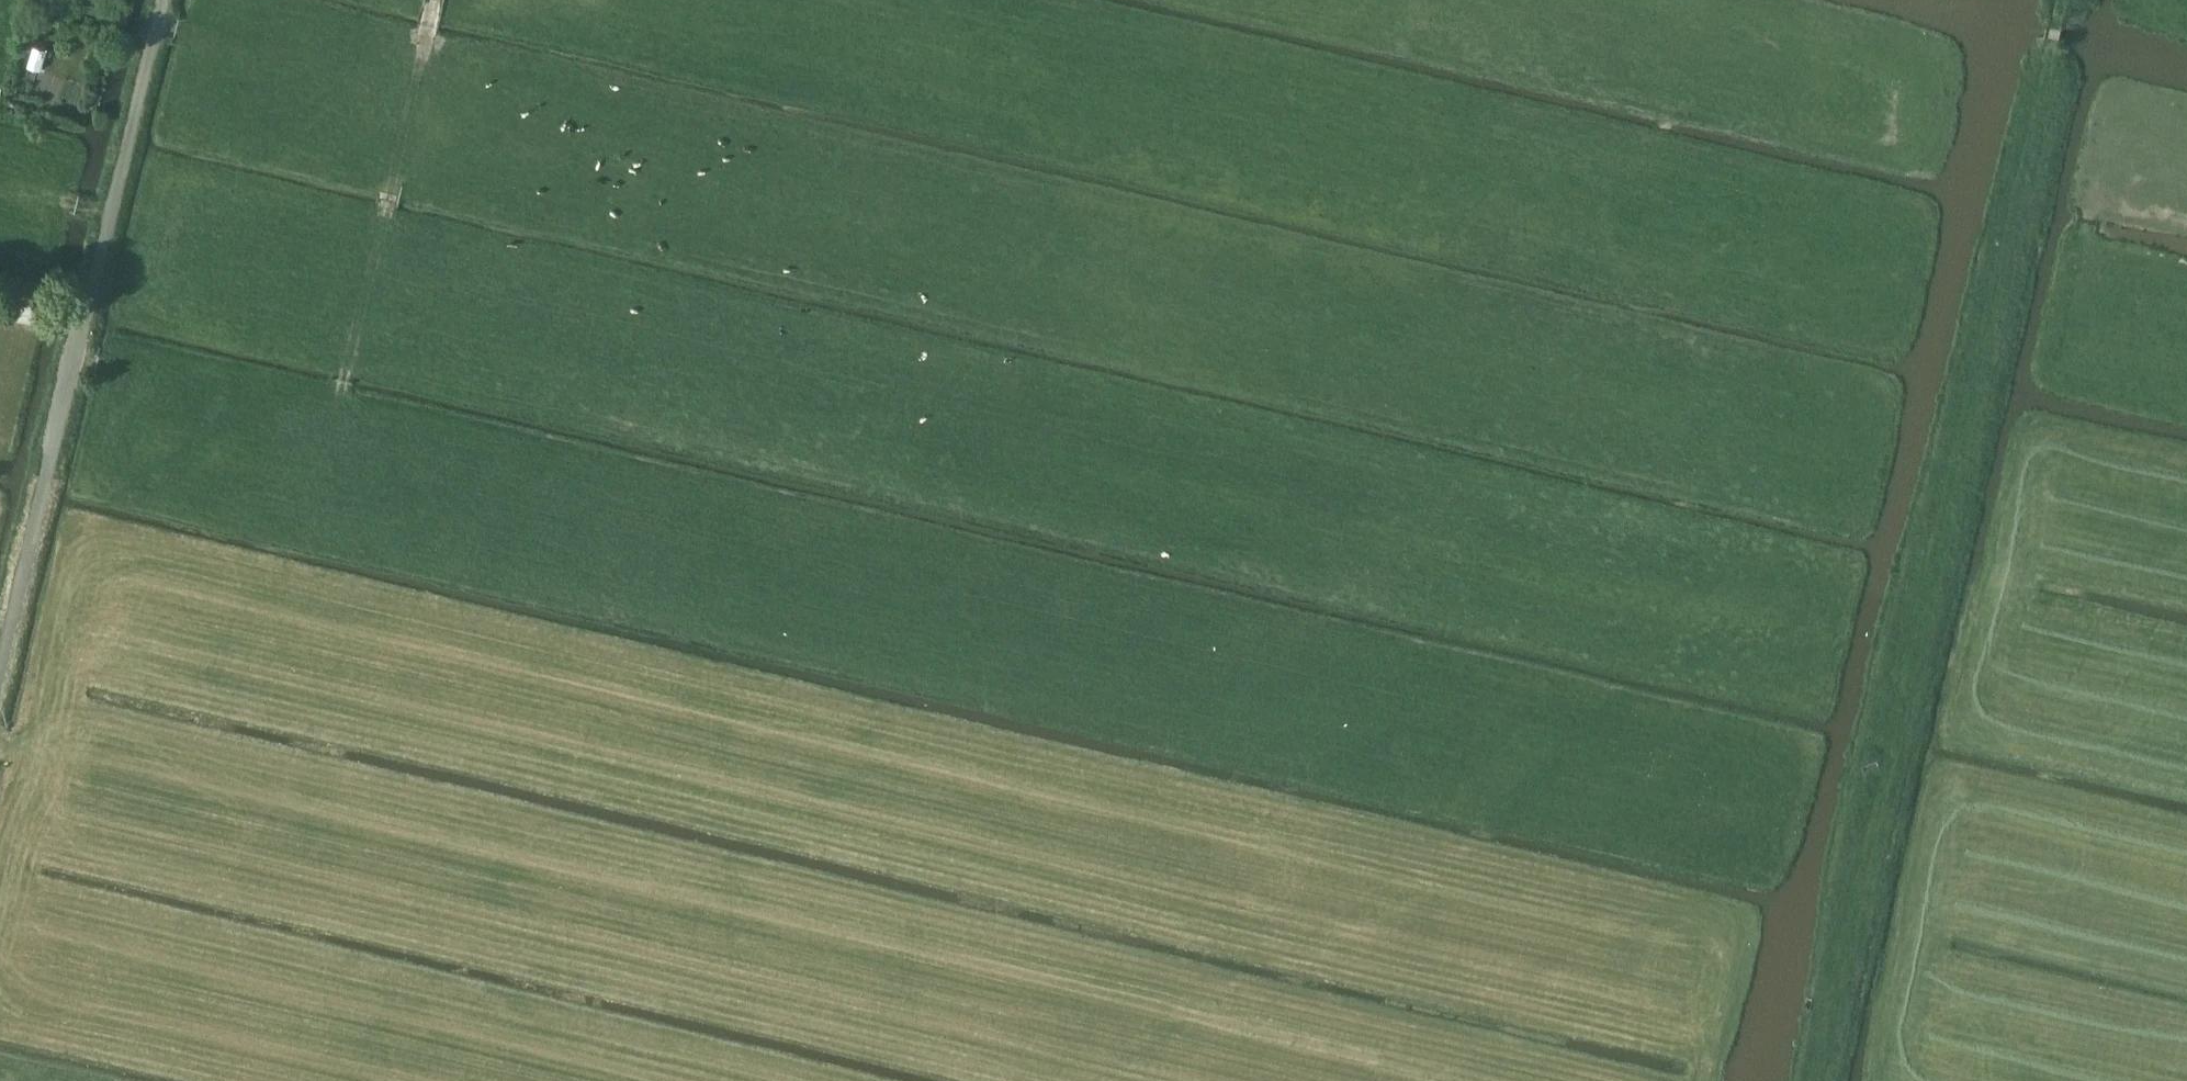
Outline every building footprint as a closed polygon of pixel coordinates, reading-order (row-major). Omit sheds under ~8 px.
[(44,67),(52,47),(37,41),(29,61),(44,67)]
